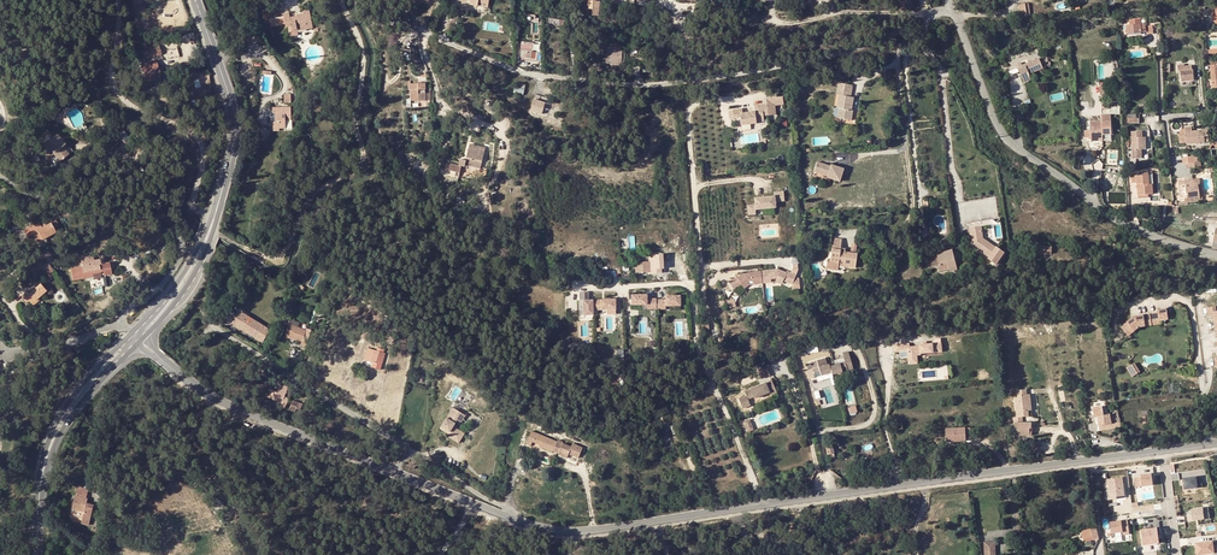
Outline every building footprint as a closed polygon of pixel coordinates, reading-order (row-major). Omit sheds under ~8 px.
[(599,2),(595,1),(596,0),(588,0),(587,8),(592,9),(592,15),(598,15),(599,2)] [(434,8),(441,11),(442,7),(443,5),(437,2),(434,8)] [(1019,5),(1021,16),(1027,15),(1025,4),(1019,5)] [(267,9),(269,17),(269,19),(278,17),(275,6),(267,8),(267,9)] [(284,14),(283,14),(283,16),(286,27),(288,26),(289,31),(297,29),(306,27),(307,29),(313,28),(309,12),(303,13),(296,14),(297,16),(297,18),(295,18),(295,20),(291,21),(290,17),(289,13),(288,13),(284,14)] [(562,26),(563,20),(547,17),(546,24),(562,26)] [(1126,25),(1127,34),(1142,32),(1146,31),(1146,34),(1153,33),(1152,25),(1145,26),(1145,23),(1141,23),(1140,18),(1129,20),(1130,25),(1126,25)] [(147,48),(149,57),(155,56),(153,47),(147,48)] [(535,59),(536,53),(532,52),(530,52),(531,48),(521,47),(520,57),(535,59)] [(621,63),(621,48),(607,47),(607,63),(621,63)] [(20,58),(29,58),(29,50),(20,50),(20,58)] [(1031,80),(1029,74),(1033,73),(1043,68),(1039,58),(1022,65),(1021,62),(1016,64),(1024,83),(1031,80)] [(156,61),(143,64),(147,83),(161,80),(156,61)] [(1181,81),(1194,79),(1193,70),(1191,70),(1191,66),(1184,67),(1184,65),(1177,66),(1178,73),(1180,73),(1181,81)] [(411,98),(411,100),(430,100),(430,89),(425,89),(425,83),(418,83),(410,84),(410,81),(408,81),(408,90),(410,90),(411,98)] [(837,88),(851,91),(852,85),(838,83),(837,88)] [(837,88),(836,94),(839,95),(850,97),(851,91),(837,88)] [(850,97),(839,95),(836,108),(838,108),(837,118),(851,120),(853,111),(851,110),(853,97),(850,97)] [(767,113),(767,115),(775,115),(774,106),(783,104),(782,97),(769,98),(766,102),(767,113)] [(541,114),(545,102),(534,99),(531,107),(535,108),(534,111),(541,114)] [(743,112),(742,108),(733,109),(733,110),(734,117),(740,117),(741,125),(756,123),(756,119),(755,115),(763,114),(762,102),(754,103),(755,111),(743,112)] [(1103,113),(1121,112),(1120,104),(1102,105),(1103,113)] [(275,118),(273,118),(273,123),(278,123),(278,128),(279,128),(285,128),(285,120),(291,120),(290,107),(273,107),(273,113),(275,113),(275,118)] [(1102,137),(1102,134),(1111,134),(1111,114),(1101,115),(1102,121),(1090,122),(1090,135),(1091,138),(1102,137)] [(1139,123),(1139,114),(1128,114),(1128,117),(1127,118),(1127,122),(1139,123)] [(1184,127),(1191,127),(1191,125),(1180,126),(1180,130),(1180,134),(1185,133),(1184,129),(1184,127)] [(1185,133),(1180,134),(1178,134),(1180,143),(1186,142),(1186,144),(1205,142),(1204,136),(1208,136),(1207,130),(1192,131),(1191,127),(1184,127),(1184,129),(1185,133)] [(1146,149),(1145,141),(1150,141),(1149,131),(1142,131),(1131,132),(1132,158),(1142,158),(1141,149),(1146,149)] [(56,151),(54,153),(61,161),(69,154),(62,146),(65,144),(57,135),(48,142),(47,140),(38,148),(47,159),(51,156),(47,151),(50,149),(53,147),(56,151)] [(124,137),(118,142),(125,151),(131,146),(124,137)] [(62,146),(69,154),(73,151),(66,143),(65,144),(62,146)] [(441,162),(439,168),(446,169),(447,170),(459,173),(461,166),(464,167),(465,165),(480,168),(485,147),(469,143),(465,160),(460,159),(458,165),(447,162),(447,163),(441,162)] [(1195,163),(1194,156),(1183,158),(1184,164),(1195,163)] [(829,166),(816,162),(813,172),(826,176),(826,178),(839,181),(842,168),(829,165),(829,166)] [(1149,184),(1148,175),(1148,173),(1144,173),(1144,175),(1137,176),(1137,175),(1131,175),(1132,183),(1137,183),(1138,195),(1148,194),(1153,194),(1152,184),(1149,184)] [(1187,198),(1187,197),(1199,196),(1198,184),(1200,183),(1199,179),(1194,180),(1186,181),(1178,182),(1181,196),(1185,196),(1185,199),(1187,198)] [(749,205),(750,214),(757,214),(757,209),(777,208),(777,202),(787,201),(786,191),(785,191),(785,190),(776,191),(776,196),(756,198),(757,205),(749,205)] [(997,247),(1003,238),(1000,218),(997,222),(993,220),(992,220),(993,231),(981,233),(980,227),(970,228),(973,245),(990,256),(988,259),(996,265),(1005,252),(997,247)] [(55,220),(46,226),(41,228),(40,226),(39,223),(35,225),(34,224),(23,230),(32,245),(55,232),(53,228),(57,226),(55,220)] [(993,231),(992,220),(980,221),(981,224),(967,226),(969,235),(971,234),(970,228),(980,227),(981,233),(993,231)] [(840,249),(841,239),(833,238),(830,261),(827,261),(826,269),(837,270),(838,265),(839,259),(844,260),(844,266),(855,268),(857,254),(844,252),(845,249),(840,249)] [(938,266),(947,264),(949,269),(949,271),(957,269),(952,250),(937,254),(939,264),(938,265),(938,266)] [(88,272),(88,274),(100,271),(103,270),(104,275),(111,274),(109,262),(101,264),(100,259),(94,260),(93,255),(80,258),(82,267),(70,269),(73,280),(84,278),(83,273),(88,272)] [(650,272),(649,262),(637,263),(637,272),(650,272)] [(53,270),(49,265),(44,269),(48,274),(53,270)] [(726,283),(732,291),(739,286),(741,287),(745,283),(746,285),(760,283),(769,282),(768,279),(774,279),(773,281),(779,283),(780,281),(789,285),(793,276),(784,272),(784,273),(775,269),(758,271),(742,273),(734,278),(733,277),(726,283)] [(28,300),(31,304),(38,298),(46,290),(40,284),(29,294),(27,291),(23,295),(25,297),(23,299),(26,303),(28,300)] [(615,308),(615,298),(588,299),(587,291),(579,291),(579,299),(582,299),(583,314),(593,314),(593,309),(615,308)] [(648,294),(633,294),(633,304),(648,304),(648,307),(657,307),(657,309),(666,308),(666,305),(681,304),(681,295),(666,295),(666,298),(657,298),(657,297),(648,297),(648,294)] [(1216,329),(1216,310),(1215,305),(1207,306),(1208,316),(1214,315),(1216,329)] [(1159,312),(1160,320),(1168,319),(1167,308),(1159,309),(1159,312)] [(236,325),(244,314),(240,311),(233,323),(236,325)] [(1159,312),(1150,313),(1152,321),(1160,320),(1159,312)] [(1121,324),(1127,334),(1139,326),(1152,324),(1152,321),(1150,313),(1135,315),(1121,324)] [(244,314),(236,325),(243,329),(244,328),(253,334),(252,335),(262,340),(269,329),(244,314)] [(306,330),(288,324),(285,336),(294,339),(302,342),(301,344),(306,346),(309,337),(304,335),(306,330)] [(896,350),(908,348),(909,357),(917,357),(916,352),(941,349),(941,341),(926,342),(922,343),(920,343),(920,344),(910,345),(908,345),(908,342),(895,342),(896,350)] [(376,351),(373,350),(370,361),(373,362),(372,365),(379,367),(381,368),(385,353),(383,352),(384,349),(377,347),(376,351)] [(367,348),(364,359),(370,361),(373,350),(367,348)] [(815,374),(821,372),(831,369),(832,371),(842,368),(852,365),(848,350),(842,352),(844,358),(844,360),(839,362),(830,364),(828,365),(827,362),(825,356),(811,360),(815,374)] [(305,367),(311,369),(315,356),(309,354),(305,367)] [(761,376),(770,373),(767,364),(758,368),(761,376)] [(1139,372),(1134,364),(1130,366),(1135,374),(1139,372)] [(766,383),(762,384),(762,383),(745,389),(747,393),(739,396),(743,405),(750,403),(748,396),(754,394),(755,396),(769,390),(770,393),(777,391),(772,379),(766,381),(766,383)] [(284,386),(280,385),(277,392),(274,399),(274,400),(278,401),(277,404),(285,407),(289,398),(284,396),(288,387),(284,385),(284,386)] [(269,389),(266,396),(274,399),(277,392),(269,389)] [(1014,423),(1023,423),(1022,417),(1028,416),(1027,402),(1029,402),(1028,394),(1026,395),(1025,389),(1017,390),(1018,399),(1015,399),(1017,417),(1013,418),(1014,423)] [(290,409),(295,412),(299,402),(293,400),(290,409)] [(664,403),(659,405),(662,414),(668,412),(664,403)] [(851,413),(858,411),(856,405),(849,407),(851,413)] [(1102,407),(1092,408),(1094,417),(1097,416),(1099,431),(1121,428),(1119,419),(1115,419),(1114,414),(1103,415),(1102,407)] [(446,438),(455,443),(460,433),(451,429),(455,422),(459,415),(450,410),(439,429),(448,434),(447,436),(446,438)] [(747,428),(752,426),(749,416),(743,418),(747,428)] [(1014,423),(1014,435),(1031,435),(1031,423),(1023,423),(1014,423)] [(957,437),(957,441),(966,441),(966,439),(971,439),(970,428),(945,428),(946,439),(955,438),(955,437),(957,437)] [(531,431),(526,444),(531,446),(532,442),(540,445),(542,446),(541,448),(552,452),(557,442),(557,441),(531,431)] [(563,443),(557,441),(557,442),(552,452),(557,454),(558,455),(566,459),(568,455),(578,459),(582,449),(572,444),(571,448),(562,444),(563,443)] [(1153,485),(1151,474),(1140,475),(1140,478),(1135,478),(1136,487),(1153,485)] [(1107,498),(1126,497),(1125,477),(1106,478),(1107,498)] [(1196,477),(1183,479),(1184,489),(1202,487),(1202,482),(1197,483),(1196,477)] [(82,520),(90,522),(93,505),(86,503),(87,499),(86,499),(88,490),(78,488),(76,496),(75,496),(73,508),(75,508),(75,510),(84,512),(82,520)] [(219,514),(225,510),(223,507),(219,499),(212,503),(219,514)] [(1208,507),(1191,510),(1191,515),(1188,515),(1189,521),(1209,518),(1208,507)] [(1128,520),(1110,523),(1112,533),(1122,532),(1123,535),(1129,534),(1128,520)] [(1087,540),(1099,538),(1096,527),(1084,529),(1087,540)] [(1157,528),(1141,530),(1143,545),(1159,543),(1157,528)] [(984,551),(992,551),(993,554),(994,554),(994,542),(984,542),(984,551)] [(1213,546),(1212,542),(1195,544),(1197,554),(1214,553),(1214,554),(1216,553),(1216,545),(1213,546)]
